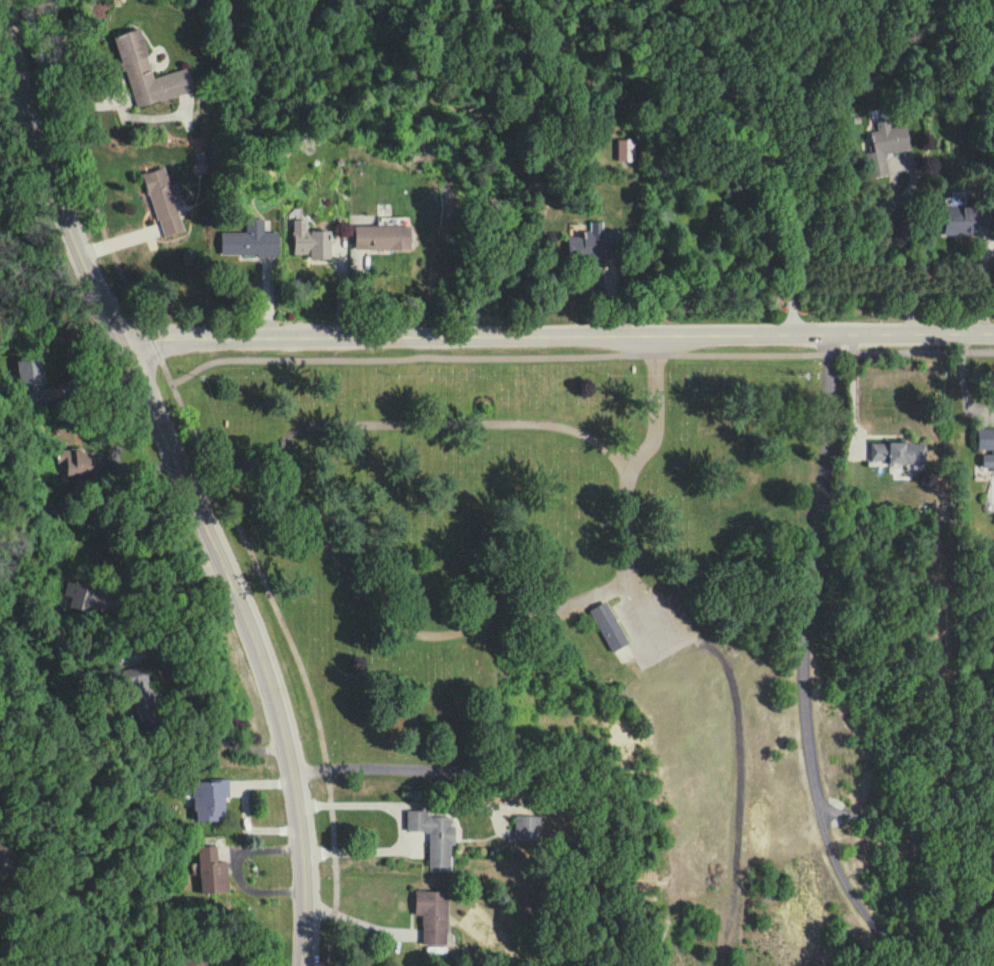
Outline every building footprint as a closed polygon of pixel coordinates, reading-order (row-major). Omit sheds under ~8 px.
[(193,92),(187,69),(153,77),(141,29),(115,35),(133,107),(193,92)] [(907,125),(889,128),(888,120),(875,121),(877,131),(870,132),(873,152),(866,153),(869,177),(888,175),(885,153),(910,150),(907,125)] [(632,161),(632,139),(617,140),(617,161),(632,161)] [(145,172),(160,238),(181,233),(166,168),(145,172)] [(944,235),(978,234),(978,206),(943,207),(944,235)] [(221,255),(278,256),(278,233),(263,232),(263,220),(246,220),(246,233),(221,232),(221,255)] [(293,220),(293,254),(309,254),(309,259),(330,259),(330,231),(306,231),(306,220),(293,220)] [(568,257),(592,256),(592,262),(606,261),(604,221),(589,222),(590,230),(583,231),(583,236),(568,237),(568,257)] [(355,250),(411,249),(410,225),(354,226),(355,250)] [(16,360),(22,394),(47,391),(42,356),(16,360)] [(990,450),(990,455),(981,455),(981,468),(991,468),(991,473),(993,473),(993,428),(977,428),(977,450),(990,450)] [(924,443),(870,442),(870,463),(924,464),(924,443)] [(96,614),(102,594),(66,583),(63,595),(70,598),(68,605),(96,614)] [(592,609),(609,652),(626,646),(609,602),(592,609)] [(120,669),(128,707),(150,703),(143,664),(120,669)] [(224,817),(224,797),(228,797),(228,781),(191,781),(191,821),(216,821),(216,817),(224,817)] [(406,832),(428,833),(428,871),(449,872),(450,845),(455,845),(455,827),(449,827),(450,817),(427,817),(427,811),(406,811),(406,832)] [(537,842),(538,817),(515,816),(515,841),(537,842)] [(226,862),(217,862),(216,847),(197,847),(199,894),(228,893),(226,862)] [(445,946),(446,892),(415,892),(414,916),(422,916),(421,946),(445,946)]
